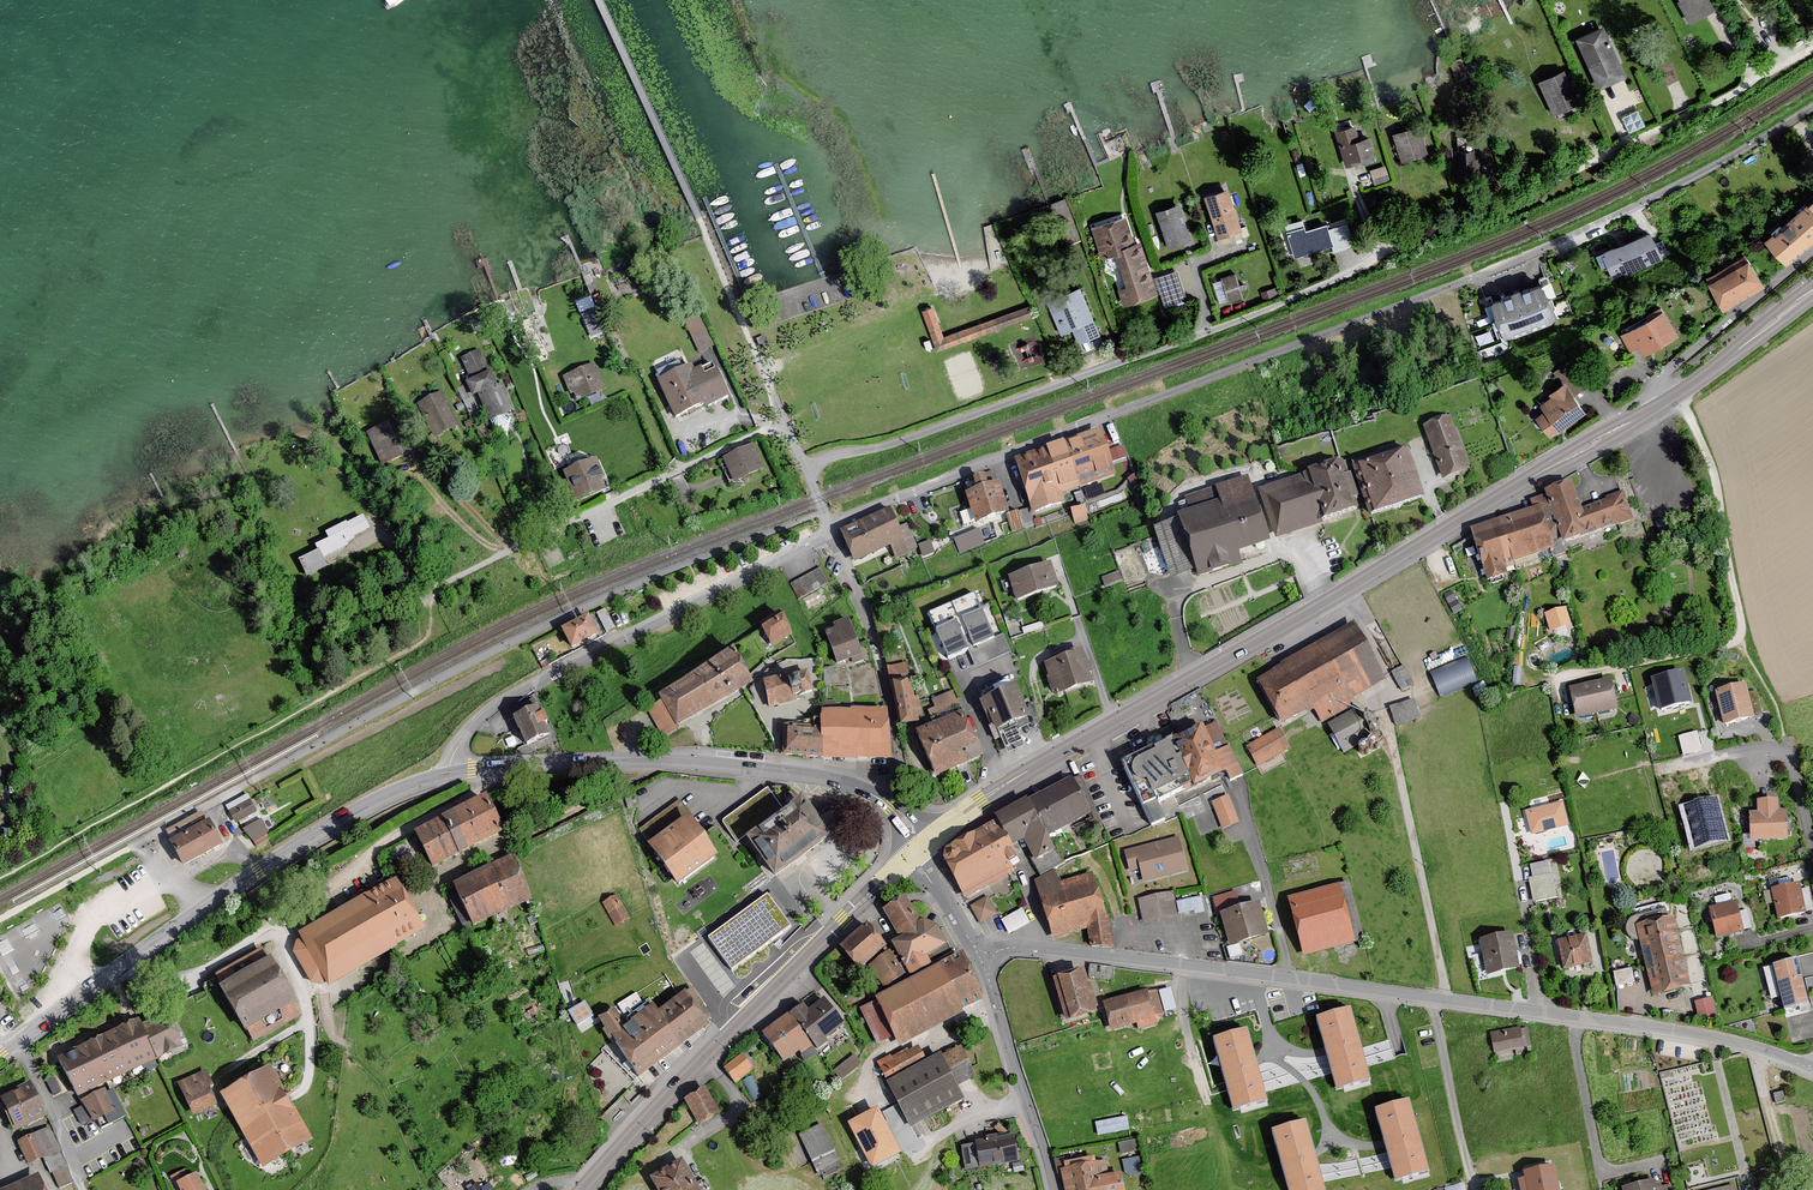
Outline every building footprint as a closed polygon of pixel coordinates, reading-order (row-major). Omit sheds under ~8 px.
[(1686,25),(1710,12),(1703,0),(1672,0),(1686,25)] [(1570,41),(1595,91),(1621,78),(1597,28),(1570,41)] [(1533,84),(1550,117),(1575,105),(1558,71),(1533,84)] [(1350,127),(1330,134),(1341,167),(1374,156),(1367,137),(1355,142),(1350,127)] [(1415,127),(1388,137),(1398,164),(1425,154),(1415,127)] [(1458,153),(1459,176),(1475,175),(1474,152),(1458,153)] [(1222,190),(1198,200),(1215,240),(1238,231),(1222,190)] [(1152,213),(1163,247),(1186,239),(1175,205),(1152,213)] [(1783,265),(1812,238),(1812,222),(1800,208),(1762,242),(1783,265)] [(1121,217),(1087,228),(1097,260),(1106,257),(1121,307),(1153,297),(1136,243),(1130,245),(1121,217)] [(1297,221),(1279,228),(1291,260),(1329,246),(1322,226),(1302,233),(1297,221)] [(1597,253),(1609,279),(1657,258),(1645,232),(1597,253)] [(1701,285),(1718,312),(1757,288),(1740,261),(1701,285)] [(1172,271),(1151,279),(1162,307),(1183,299),(1172,271)] [(1230,275),(1210,282),(1218,305),(1239,298),(1230,275)] [(1538,282),(1486,304),(1502,342),(1554,320),(1538,282)] [(1071,331),(1077,344),(1098,336),(1077,288),(1043,302),(1058,336),(1071,331)] [(933,353),(1028,319),(1026,314),(1024,309),(939,339),(928,309),(923,311),(918,313),(933,353)] [(1633,344),(1641,355),(1671,335),(1654,310),(1615,337),(1623,350),(1633,344)] [(580,321),(587,338),(595,335),(588,317),(580,321)] [(570,394),(574,403),(602,391),(590,364),(558,379),(565,396),(570,394)] [(651,384),(670,421),(696,407),(698,412),(721,400),(704,367),(688,375),(684,367),(651,384)] [(474,398),(486,424),(510,413),(497,384),(492,387),(485,373),(459,386),(467,402),(474,398)] [(1530,417),(1548,437),(1580,409),(1557,384),(1534,404),(1539,410),(1530,417)] [(432,397),(412,408),(427,437),(448,426),(432,397)] [(1418,429),(1440,481),(1465,470),(1444,419),(1418,429)] [(378,428),(360,437),(375,463),(392,453),(378,428)] [(1095,431),(1007,465),(1027,517),(1059,504),(1056,497),(1112,476),(1095,431)] [(1116,460),(1128,457),(1124,446),(1113,449),(1116,460)] [(718,462),(729,487),(759,473),(748,449),(718,462)] [(1398,454),(1349,472),(1366,519),(1415,501),(1398,454)] [(556,475),(568,503),(601,489),(589,461),(556,475)] [(1333,465),(1251,496),(1269,543),(1351,512),(1333,465)] [(959,496),(970,528),(1003,516),(992,485),(979,490),(975,478),(963,482),(967,493),(959,496)] [(1166,520),(1188,581),(1236,564),(1232,555),(1259,546),(1236,480),(1178,500),(1183,514),(1166,520)] [(1538,496),(1557,546),(1626,520),(1616,494),(1572,511),(1562,487),(1538,496)] [(849,567),(886,550),(891,560),(917,548),(906,525),(893,531),(884,510),(833,534),(849,567)] [(1534,510),(1464,533),(1481,583),(1502,576),(1500,568),(1548,552),(1534,510)] [(312,556),(294,564),(301,582),(324,574),(320,564),(361,548),(352,524),(320,536),(322,543),(309,548),(312,556)] [(1001,581),(1009,603),(1031,596),(1051,589),(1044,567),(1022,574),(1001,581)] [(790,587),(798,600),(827,584),(819,570),(790,587)] [(976,696),(1007,681),(968,601),(937,616),(976,696)] [(1541,618),(1546,635),(1566,630),(1562,613),(1541,618)] [(554,634),(565,654),(590,640),(580,620),(554,634)] [(755,633),(765,648),(785,635),(775,620),(755,633)] [(848,665),(860,660),(852,643),(842,620),(827,627),(829,631),(819,636),(826,653),(831,666),(846,660),(848,665)] [(1250,686),(1276,729),(1308,709),(1318,726),(1345,710),(1341,705),(1377,683),(1344,629),(1250,686)] [(649,699),(669,729),(744,686),(721,654),(649,699)] [(1040,667),(1051,698),(1069,692),(1088,685),(1077,655),(1058,661),(1040,667)] [(1467,655),(1430,670),(1440,695),(1477,680),(1467,655)] [(904,666),(883,670),(895,728),(915,724),(904,666)] [(1683,668),(1650,677),(1660,714),(1693,705),(1683,668)] [(764,710),(806,695),(797,669),(755,684),(764,710)] [(1601,672),(1569,680),(1571,689),(1603,681),(1601,672)] [(1563,692),(1568,721),(1613,712),(1607,683),(1563,692)] [(1742,697),(1739,688),(1710,696),(1719,730),(1748,722),(1742,697)] [(1021,722),(1005,691),(989,699),(972,708),(988,738),(993,736),(1003,755),(1018,748),(1008,728),(1021,722)] [(1742,697),(1748,722),(1759,719),(1752,694),(1742,697)] [(1415,700),(1392,707),(1397,723),(1420,716),(1415,700)] [(505,723),(518,750),(541,739),(528,712),(505,723)] [(814,763),(882,762),(882,713),(813,713),(813,725),(814,763)] [(908,739),(929,782),(975,760),(953,716),(908,739)] [(1323,731),(1339,758),(1364,743),(1348,716),(1323,731)] [(814,763),(813,725),(776,725),(776,759),(814,763)] [(1194,725),(1115,766),(1140,814),(1219,773),(1224,783),(1237,776),(1211,727),(1198,734),(1194,725)] [(1700,731),(1680,735),(1684,756),(1704,752),(1700,731)] [(1244,750),(1256,769),(1286,751),(1274,732),(1244,750)] [(1023,805),(1043,839),(1085,815),(1064,781),(1023,805)] [(1229,795),(1212,802),(1223,829),(1241,822),(1229,795)] [(1717,799),(1683,807),(1694,848),(1728,839),(1717,799)] [(737,842),(768,882),(820,841),(789,801),(737,842)] [(1749,814),(1750,842),(1789,840),(1787,812),(1779,813),(1778,801),(1756,802),(1757,813),(1749,814)] [(417,837),(432,867),(500,833),(484,802),(417,837)] [(1563,802),(1525,812),(1531,835),(1569,826),(1563,802)] [(231,815),(238,826),(257,814),(250,803),(231,815)] [(1049,850),(1043,839),(1023,805),(987,827),(1001,851),(1016,842),(1029,863),(1049,850)] [(174,847),(186,870),(226,849),(214,826),(207,829),(201,818),(168,835),(174,847)] [(653,868),(668,888),(709,858),(695,839),(680,819),(639,849),(653,868)] [(244,834),(252,846),(268,836),(260,824),(244,834)] [(987,827),(934,858),(962,903),(1006,876),(1000,865),(1008,861),(1001,851),(987,827)] [(1138,884),(1182,872),(1174,839),(1120,854),(1125,874),(1135,872),(1138,884)] [(456,887),(474,925),(531,898),(513,860),(456,887)] [(1549,861),(1530,866),(1539,902),(1558,897),(1549,861)] [(1047,941),(1082,931),(1085,948),(1110,951),(1102,912),(1096,913),(1085,876),(1055,884),(1052,874),(1030,880),(1047,941)] [(327,982),(330,987),(426,931),(397,880),(300,936),(303,940),(297,944),(295,954),(311,984),(321,985),(327,982)] [(1286,900),(1304,958),(1354,942),(1337,885),(1286,900)] [(1791,919),(1806,916),(1799,885),(1785,888),(1770,891),(1777,922),(1791,919)] [(1201,897),(1200,888),(1175,893),(1177,901),(1201,897)] [(1170,895),(1135,903),(1140,926),(1198,913),(1195,899),(1172,904),(1170,895)] [(604,904),(616,927),(631,920),(620,896),(604,904)] [(942,947),(931,930),(915,923),(899,899),(879,912),(896,938),(886,945),(904,972),(942,947)] [(706,940),(729,972),(784,932),(761,900),(706,940)] [(968,908),(977,925),(993,916),(984,900),(968,908)] [(1717,940),(1744,932),(1740,917),(1735,901),(1708,909),(1712,925),(1717,940)] [(1215,917),(1224,947),(1262,936),(1253,906),(1215,917)] [(1002,920),(1010,934),(1030,922),(1023,908),(1002,920)] [(1635,928),(1654,998),(1692,988),(1673,918),(1635,928)] [(831,951),(852,973),(878,949),(856,927),(831,951)] [(1512,934),(1479,941),(1487,976),(1520,969),(1512,934)] [(1586,935),(1557,941),(1564,971),(1593,965),(1586,935)] [(864,969),(880,988),(898,973),(882,954),(864,969)] [(977,1003),(952,957),(868,1003),(893,1048),(977,1003)] [(1776,1013),(1804,1005),(1791,963),(1764,971),(1776,1013)] [(226,994),(248,1035),(304,1004),(282,964),(226,994)] [(1617,986),(1635,981),(1632,968),(1614,973),(1617,986)] [(1045,983),(1060,1028),(1091,1017),(1076,973),(1045,983)] [(1098,1009),(1108,1037),(1162,1018),(1152,990),(1098,1009)] [(602,1022),(640,1074),(707,1025),(685,995),(659,1014),(654,1007),(623,1030),(612,1014),(602,1022)] [(569,1011),(582,1030),(596,1021),(583,1002),(569,1011)] [(801,1014),(795,1007),(756,1038),(780,1067),(794,1056),(797,1060),(837,1028),(816,1002),(801,1014)] [(1697,1025),(1713,1021),(1708,1002),(1692,1006),(1697,1025)] [(1332,1092),(1365,1081),(1343,1012),(1310,1023),(1332,1092)] [(65,1063),(82,1099),(188,1048),(171,1013),(65,1063)] [(1484,1036),(1491,1058),(1520,1049),(1514,1027),(1484,1036)] [(1226,1114),(1259,1103),(1237,1034),(1204,1045),(1226,1114)] [(1361,1044),(1366,1065),(1397,1058),(1392,1037),(1361,1044)] [(874,1070),(905,1129),(959,1101),(953,1088),(970,1079),(954,1049),(934,1060),(932,1056),(919,1063),(912,1050),(874,1070)] [(857,1056),(834,1067),(839,1078),(862,1067),(857,1056)] [(719,1071),(730,1087),(747,1076),(737,1060),(719,1071)] [(225,1100),(268,1173),(317,1145),(274,1072),(225,1100)] [(180,1088),(196,1119),(222,1107),(206,1075),(180,1088)] [(14,1134),(46,1120),(31,1088),(0,1102),(0,1103),(14,1134)] [(97,1125),(107,1120),(110,1126),(127,1117),(113,1089),(74,1109),(82,1123),(93,1117),(97,1125)] [(679,1103),(694,1128),(714,1116),(698,1091),(679,1103)] [(1786,1102),(1783,1092),(1774,1094),(1777,1104),(1786,1102)] [(1390,1183),(1423,1173),(1401,1104),(1368,1114),(1390,1183)] [(1096,1122),(1098,1136),(1130,1131),(1128,1116),(1096,1122)] [(1298,1125),(1265,1135),(1282,1189),(1319,1189),(1298,1125)] [(852,1161),(877,1149),(866,1126),(841,1137),(852,1161)] [(816,1177),(836,1168),(817,1127),(796,1136),(816,1177)] [(70,1184),(48,1132),(19,1145),(29,1167),(44,1161),(56,1189),(70,1184)] [(969,1145),(974,1171),(1017,1162),(1012,1136),(969,1145)] [(1138,1139),(1118,1143),(1121,1154),(1140,1150),(1138,1139)] [(1125,1174),(1142,1173),(1141,1158),(1124,1159),(1125,1174)] [(1324,1162),(1325,1177),(1362,1173),(1360,1158),(1324,1162)] [(1055,1173),(1059,1189),(1118,1189),(1114,1175),(1106,1178),(1102,1162),(1055,1173)] [(648,1189),(690,1189),(673,1163),(643,1182),(648,1189)] [(1547,1169),(1517,1175),(1520,1189),(1551,1189),(1547,1169)] [(40,1177),(10,1189),(46,1189),(40,1177)] [(200,1178),(178,1189),(206,1189),(200,1178)]
